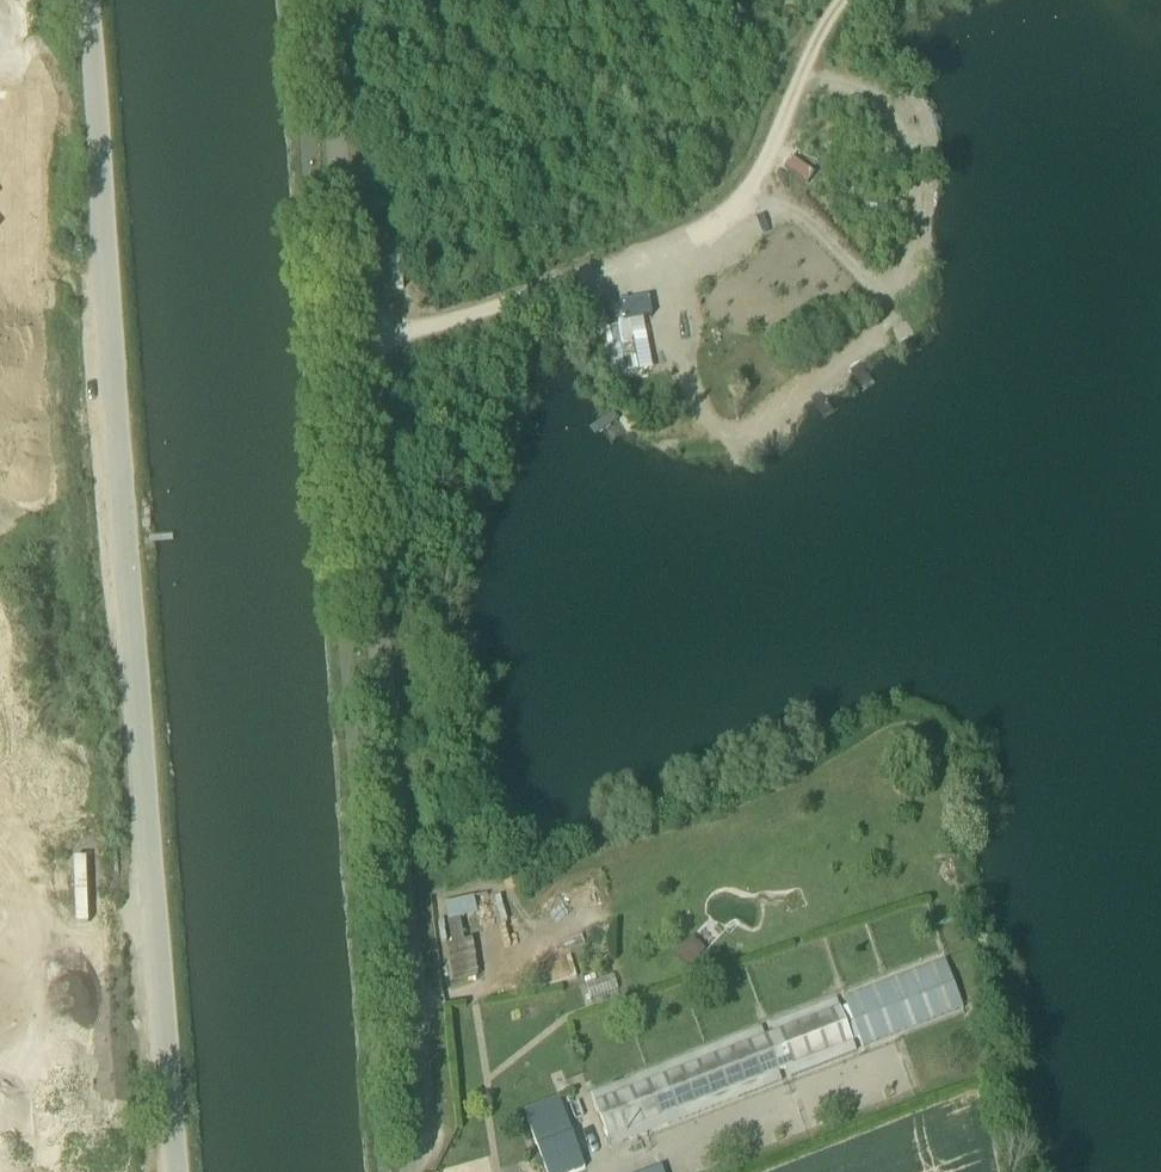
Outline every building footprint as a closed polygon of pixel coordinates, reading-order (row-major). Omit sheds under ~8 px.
[(618,304),(621,323),(601,326),(610,379),(651,372),(641,320),(649,319),(646,300),(618,304)] [(453,981),(477,977),(471,939),(463,940),(459,919),(459,918),(475,915),(472,896),(442,901),(446,921),(448,922),(451,942),(446,944),(453,981)] [(704,953),(689,940),(673,959),(687,972),(704,953)] [(852,1054),(962,1011),(941,959),(588,1097),(609,1149),(852,1054)] [(617,992),(612,978),(585,987),(590,1001),(617,992)] [(586,1168),(559,1098),(524,1112),(547,1171),(577,1171),(586,1168)]
